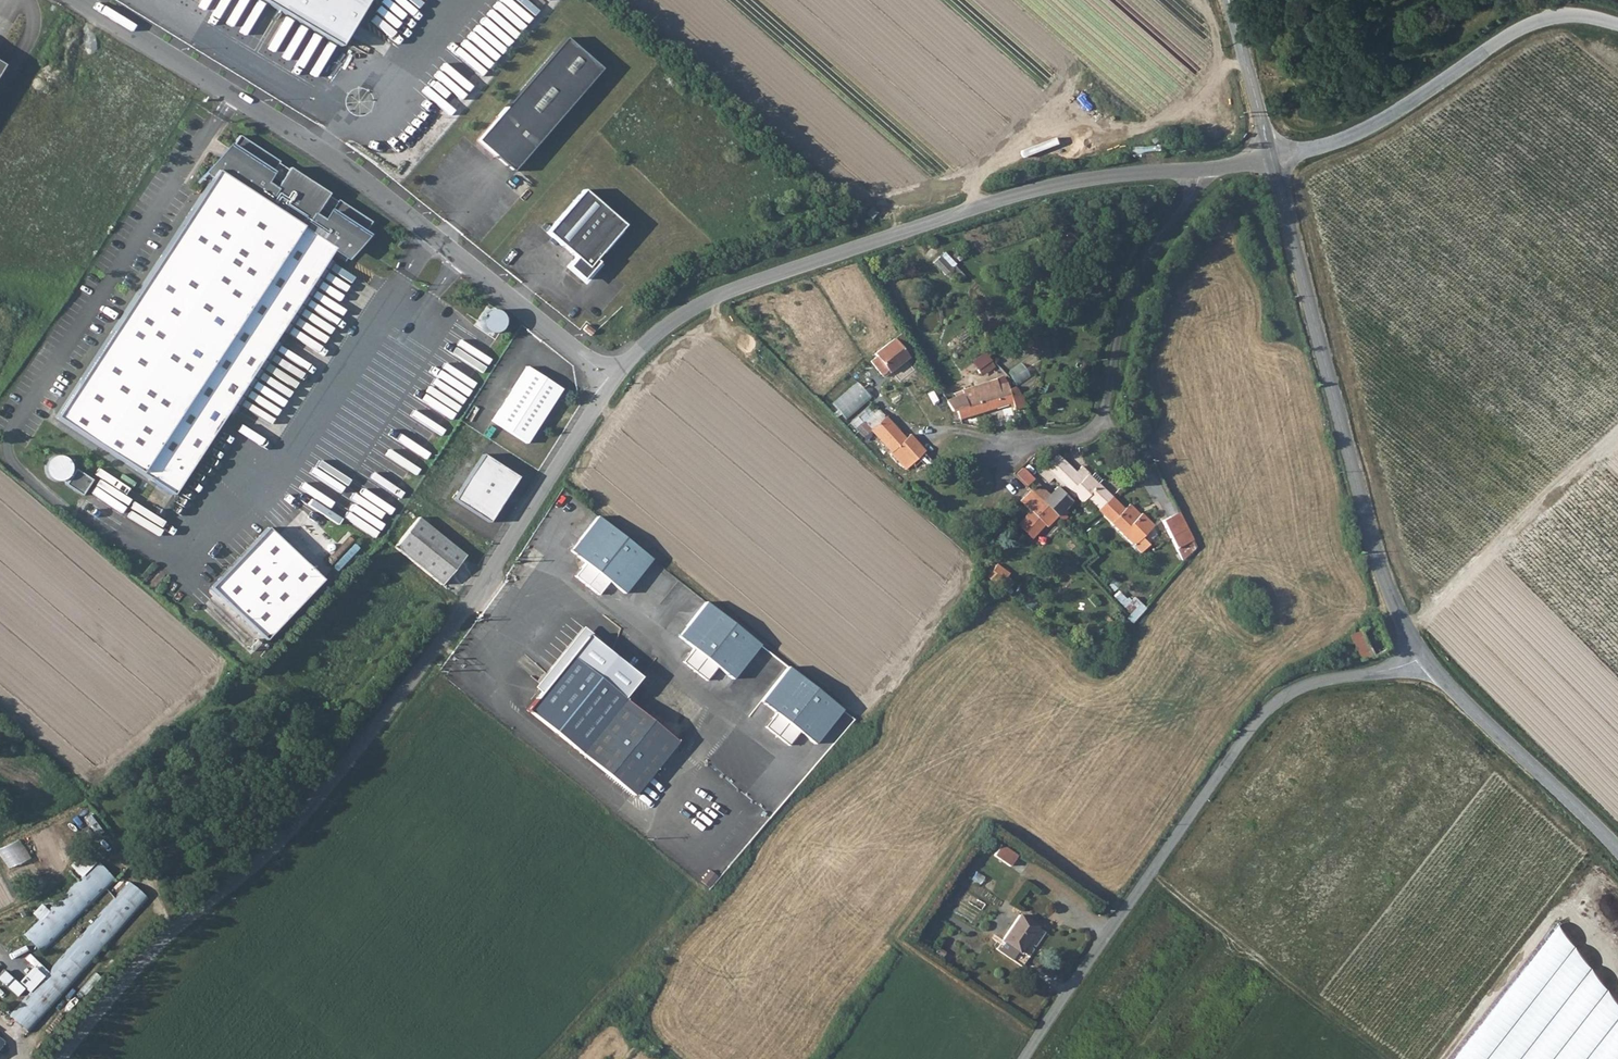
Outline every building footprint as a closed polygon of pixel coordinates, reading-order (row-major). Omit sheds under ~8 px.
[(339,47),(367,0),(260,0),(339,47)] [(566,36),(477,139),(513,170),(602,67),(566,36)] [(49,415),(165,495),(331,252),(333,253),(339,244),(351,252),(369,225),(335,203),(334,205),(325,199),(326,196),(287,170),(285,172),(276,166),(278,163),(238,137),(229,150),(208,181),(49,415)] [(208,181),(229,150),(227,148),(201,175),(208,181)] [(582,191),(546,233),(575,258),(567,268),(582,281),(597,263),(594,260),(623,226),(582,191)] [(928,254),(941,267),(948,260),(936,248),(928,254)] [(586,324),(582,329),(590,335),(594,331),(586,324)] [(902,334),(874,355),(877,358),(888,371),(890,374),(910,359),(907,355),(912,352),(902,334)] [(880,377),(888,371),(877,358),(870,364),(880,377)] [(985,373),(995,366),(990,360),(977,369),(980,373),(984,371),(985,373)] [(526,366),(512,388),(516,390),(530,369),(526,366)] [(561,389),(530,369),(516,390),(512,388),(491,421),(526,443),(561,389)] [(1032,378),(1018,383),(1020,389),(1035,383),(1032,378)] [(952,412),(957,411),(960,419),(1011,405),(1014,412),(1026,407),(1015,387),(1009,389),(1006,381),(995,384),(997,389),(975,396),(973,391),(972,389),(956,393),(957,397),(948,400),(952,412)] [(997,389),(995,384),(973,391),(975,396),(997,389)] [(835,403),(848,419),(869,401),(857,385),(835,403)] [(905,440),(878,411),(858,429),(866,437),(871,433),(892,454),(890,456),(904,471),(928,450),(913,434),(905,440)] [(1100,511),(1111,498),(1082,466),(1077,471),(1051,449),(1044,457),(1047,465),(1039,473),(1049,484),(1054,480),(1070,496),(1074,500),(1076,499),(1081,504),(1086,499),(1100,511)] [(76,471),(62,453),(46,466),(61,483),(76,471)] [(485,456),(456,502),(491,525),(520,479),(485,456)] [(1024,467),(1018,475),(1030,485),(1037,477),(1024,467)] [(68,486),(86,494),(93,477),(75,470),(68,486)] [(1062,513),(1070,503),(1065,499),(1053,488),(1045,496),(1036,487),(1029,494),(1032,497),(1055,519),(1062,513)] [(383,506),(393,512),(400,500),(390,494),(383,506)] [(1031,541),(1043,529),(1046,531),(1055,519),(1032,497),(1029,494),(1017,506),(1023,512),(1026,509),(1031,513),(1014,532),(1020,538),(1023,534),(1031,541)] [(1124,513),(1111,498),(1100,511),(1099,512),(1111,525),(1109,527),(1140,557),(1148,548),(1142,541),(1145,538),(1144,536),(1153,529),(1140,516),(1136,520),(1125,511),(1124,513)] [(1136,520),(1140,516),(1131,506),(1125,511),(1136,520)] [(648,557),(594,514),(566,549),(581,562),(571,575),(594,593),(605,580),(620,592),(648,557)] [(1189,547),(1177,516),(1171,519),(1181,550),(1189,547)] [(443,587),(467,557),(420,519),(396,549),(443,587)] [(1171,554),(1181,550),(1171,519),(1160,523),(1171,554)] [(266,528),(209,588),(264,640),(321,580),(266,528)] [(1189,547),(1181,550),(1185,560),(1190,552),(1189,547)] [(1177,568),(1185,560),(1181,550),(1171,554),(1177,568)] [(986,580),(999,589),(1009,576),(1003,571),(1006,568),(1001,563),(986,580)] [(1010,579),(1004,585),(1012,593),(1019,587),(1010,579)] [(757,642),(703,599),(675,634),(690,647),(680,660),(703,678),(714,665),(729,677),(757,642)] [(1360,631),(1374,657),(1390,649),(1377,622),(1360,631)] [(529,711),(582,753),(629,701),(626,698),(642,677),(588,635),(529,711)] [(839,707),(785,664),(757,699),(772,711),(762,725),(785,743),(796,730),(811,742),(839,707)] [(676,738),(629,701),(582,753),(633,794),(676,738)] [(9,867),(31,860),(24,840),(2,847),(9,867)] [(1017,857),(1001,846),(993,856),(1009,868),(1017,857)] [(105,863),(28,933),(44,951),(121,881),(105,863)] [(33,1034),(150,898),(131,882),(13,1017),(33,1034)] [(1044,933),(1021,917),(998,951),(1021,967),(1044,933)] [(1563,926),(1458,1058),(1617,1058),(1617,1000),(1563,926)] [(9,1045),(0,1038),(0,1056),(9,1045)]
